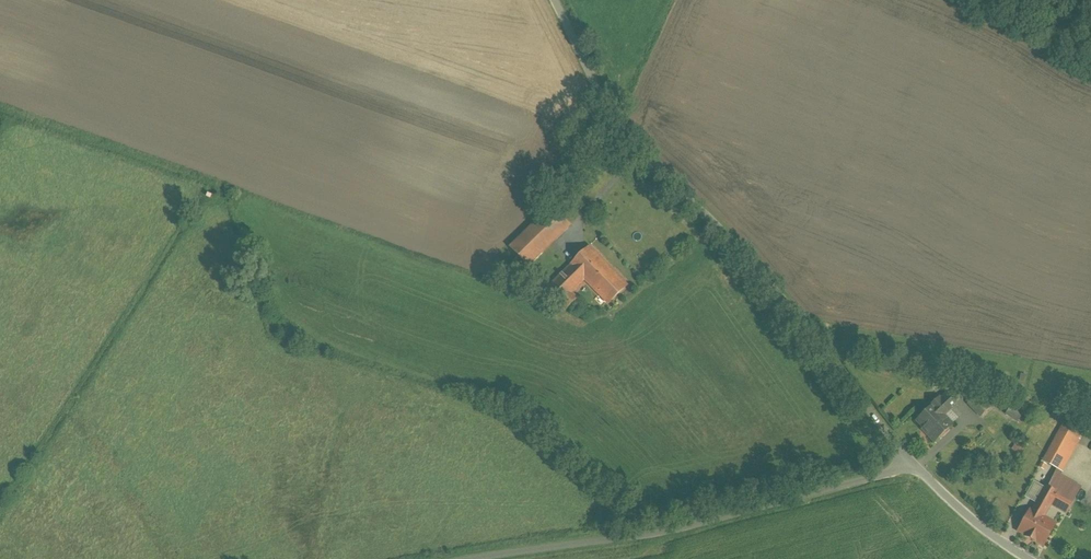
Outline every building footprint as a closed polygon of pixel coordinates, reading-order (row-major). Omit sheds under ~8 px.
[(530,260),(569,218),(549,199),(509,241),(530,260)] [(628,277),(590,236),(569,254),(572,258),(553,275),(567,290),(586,273),(607,296),(628,277)] [(965,400),(944,380),(913,413),(935,433),(965,400)] [(1007,411),(1018,417),(1025,405),(1014,398),(1007,411)] [(1084,423),(1066,414),(1048,450),(1066,459),(1084,423)] [(1075,472),(1055,461),(1031,506),(1051,517),(1075,472)] [(1054,522),(1031,509),(1022,525),(1045,538),(1054,522)]
